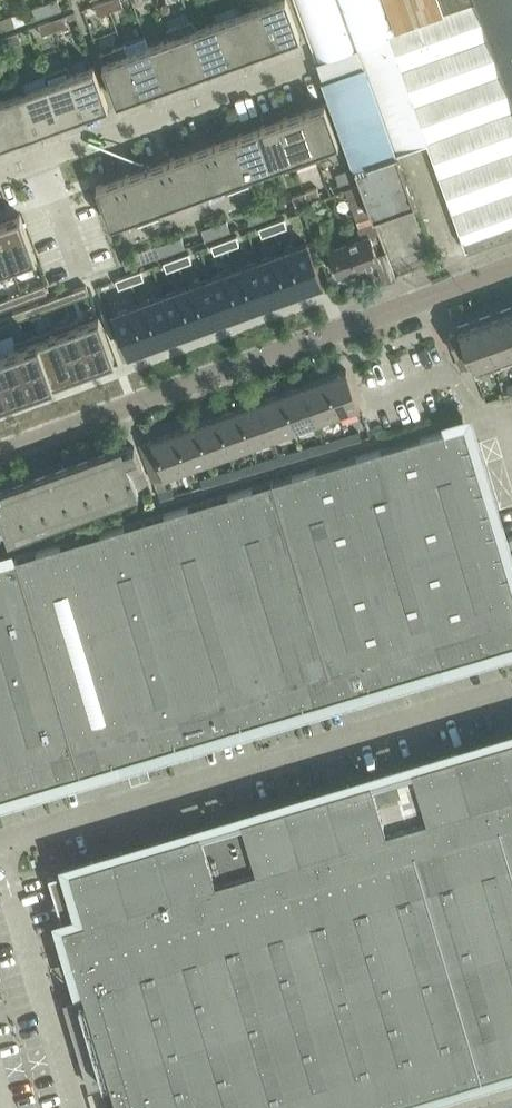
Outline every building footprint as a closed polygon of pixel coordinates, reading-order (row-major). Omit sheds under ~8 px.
[(49,13),(61,9),(58,0),(53,0),(45,3),(49,13)] [(94,4),(98,14),(111,10),(107,0),(105,0),(94,4)] [(111,10),(123,6),(121,0),(107,0),(111,10)] [(261,5),(262,4),(276,43),(300,34),(287,0),(259,0),(261,5)] [(45,3),(32,7),(36,18),(49,13),(45,3)] [(214,12),(217,20),(231,59),(254,51),(239,12),(236,4),(214,12)] [(261,5),(239,12),(254,51),(276,43),(262,4),(261,5)] [(3,29),(16,25),(12,14),(0,19),(0,20),(3,29)] [(63,15),(51,19),(55,30),(67,25),(63,15)] [(51,19),(38,24),(42,34),(55,30),(51,19)] [(194,29),(196,28),(192,19),(167,29),(170,37),(172,37),(186,76),(208,68),(194,29)] [(196,28),(194,29),(208,68),(231,59),(217,20),(196,28)] [(5,35),(9,46),(22,41),(18,31),(5,35)] [(0,37),(0,49),(9,46),(5,35),(0,37)] [(146,36),(123,44),(140,92),(163,84),(149,45),(146,36)] [(170,37),(149,45),(163,84),(186,76),(172,37),(170,37)] [(123,44),(100,53),(117,101),(140,92),(123,44)] [(67,65),(45,73),(48,82),(62,120),(70,117),(84,112),(70,73),(67,65)] [(70,73),(84,112),(108,104),(94,65),(70,73)] [(22,81),(25,90),(39,129),(62,120),(48,82),(45,73),(22,81)] [(25,90),(3,98),(17,137),(39,129),(25,90)] [(0,99),(0,143),(17,137),(3,98),(0,99)] [(301,111),(315,149),(316,149),(338,141),(324,102),(301,111)] [(292,158),(291,158),(294,167),(319,158),(316,149),(315,149),(301,111),(278,119),(292,158)] [(278,119),(256,127),(270,166),(291,158),(292,158),(278,119)] [(256,127),(233,135),(247,174),(249,174),(270,166),(256,127)] [(210,144),(224,182),(223,183),(226,192),(252,182),(249,174),(247,174),(233,135),(210,144)] [(223,183),(224,182),(210,144),(188,152),(202,191),(223,183)] [(188,152),(165,160),(179,199),(202,191),(188,152)] [(165,160),(143,168),(157,207),(158,206),(179,199),(165,160)] [(134,215),(133,216),(136,224),(161,215),(158,206),(157,207),(143,168),(120,176),(134,215)] [(348,168),(335,173),(339,184),(352,179),(348,168)] [(120,176),(96,185),(110,224),(133,216),(134,215),(120,176)] [(387,251),(378,255),(370,234),(379,231),(373,216),(366,197),(361,183),(346,188),(359,226),(358,227),(362,236),(328,249),(338,275),(340,274),(342,278),(355,273),(353,269),(376,261),(384,281),(385,280),(386,281),(396,277),(387,251)] [(304,191),(308,202),(321,197),(317,187),(304,191)] [(304,191),(292,196),(296,206),(308,202),(304,191)] [(259,208),(263,218),(276,214),(272,203),(259,208)] [(259,208),(247,212),(251,223),(263,218),(259,208)] [(14,269),(37,261),(20,214),(18,215),(0,221),(0,232),(14,269)] [(284,218),(272,222),(275,231),(287,226),(284,218)] [(214,224),(218,235),(230,230),(227,220),(214,224)] [(272,222),(259,227),(262,236),(275,231),(272,222)] [(214,224),(201,229),(205,239),(218,235),(214,224)] [(14,269),(0,232),(0,274),(14,269)] [(237,235),(224,240),(227,248),(240,244),(237,235)] [(181,236),(169,241),(173,251),(185,246),(181,236)] [(224,240),(211,244),(214,253),(227,248),(224,240)] [(169,241),(156,245),(160,256),(173,251),(169,241)] [(307,243),(283,251),(297,292),(300,291),(304,289),(321,283),(307,243)] [(283,251),(258,260),(273,300),(297,292),(283,251)] [(189,252),(176,257),(179,266),(192,261),(189,252)] [(136,253),(123,257),(126,268),(139,263),(136,253)] [(176,257),(163,262),(167,270),(179,266),(176,257)] [(258,260),(234,269),(249,309),(273,300),(258,260)] [(234,269),(210,277),(225,318),(249,309),(234,269)] [(141,270),(128,274),(132,283),(144,278),(141,270)] [(128,274),(116,279),(119,287),(132,283),(128,274)] [(210,277),(187,286),(201,326),(225,318),(210,277)] [(47,292),(44,284),(31,288),(34,297),(47,292)] [(89,293),(86,285),(73,290),(76,298),(89,293)] [(187,286),(163,295),(177,335),(201,326),(187,286)] [(0,300),(0,303),(2,308),(15,304),(12,295),(0,300)] [(62,303),(59,295),(46,300),(49,308),(62,303)] [(163,295),(138,304),(153,344),(177,335),(163,295)] [(42,311),(39,302),(26,307),(29,315),(42,311)] [(138,304),(114,312),(121,332),(129,353),(146,346),(150,345),(153,344),(138,304)] [(29,315),(26,307),(13,312),(16,320),(29,315)] [(448,332),(461,368),(472,364),(476,374),(511,361),(511,308),(460,327),(448,332)] [(79,323),(78,324),(93,366),(114,358),(99,316),(79,323)] [(77,318),(56,326),(73,373),(74,372),(91,366),(93,366),(78,324),(79,323),(77,318)] [(56,326),(36,333),(53,380),(54,380),(71,373),(73,373),(56,326)] [(0,338),(0,360),(12,395),(14,394),(31,388),(32,387),(17,345),(17,346),(15,341),(12,333),(0,338)] [(36,333),(15,341),(17,346),(17,345),(32,387),(34,387),(51,381),(53,380),(36,333)] [(12,395),(0,360),(0,399),(12,395)] [(347,368),(324,377),(337,413),(360,405),(347,368)] [(324,377),(301,385),(314,422),(337,413),(324,377)] [(301,385),(278,393),(291,430),(314,422),(301,385)] [(278,393),(255,402),(268,438),(291,430),(278,393)] [(255,402),(232,410),(246,447),(268,438),(255,402)] [(232,410),(209,418),(223,455),(246,447),(232,410)] [(443,430),(465,423),(511,580),(511,550),(472,411),(440,420),(443,430)] [(209,418),(187,426),(200,463),(223,455),(209,418)] [(511,643),(511,580),(465,423),(443,430),(14,558),(0,562),(0,796),(61,778),(61,780),(100,768),(100,766),(189,740),(189,742),(228,730),(228,728),(317,702),(317,704),(356,692),(356,690),(445,664),(445,666),(484,654),(484,652),(511,643)] [(187,426),(164,435),(177,471),(200,463),(187,426)] [(383,426),(375,429),(378,437),(386,434),(383,426)] [(359,431),(346,435),(348,442),(361,438),(359,431)] [(164,435),(141,443),(154,480),(177,471),(164,435)] [(346,435),(332,439),(335,446),(348,442),(346,435)] [(316,444),(302,448),(304,456),(318,452),(316,444)] [(0,494),(0,515),(7,533),(148,482),(134,445),(0,494)] [(302,448),(289,452),(291,460),(304,456),(302,448)] [(258,462),(260,469),(273,465),(271,458),(258,462)] [(258,462),(244,466),(247,473),(260,469),(258,462)] [(228,471),(214,475),(217,482),(230,478),(228,471)] [(214,475),(201,479),(203,486),(217,482),(214,475)] [(172,487),(159,491),(161,499),(175,494),(172,487)] [(14,558),(11,549),(10,546),(5,548),(0,549),(0,562),(14,558)] [(484,652),(484,654),(445,666),(445,664),(356,690),(356,692),(317,704),(317,702),(228,728),(228,730),(189,742),(189,740),(100,766),(100,768),(61,780),(61,778),(0,796),(0,806),(511,653),(511,643),(484,652)] [(49,874),(86,998),(69,1003),(92,1082),(110,1076),(119,1107),(363,1107),(417,1092),(485,1072),(511,1064),(511,736),(49,874)] [(511,1074),(511,1064),(366,1107),(398,1107),(511,1074)]
